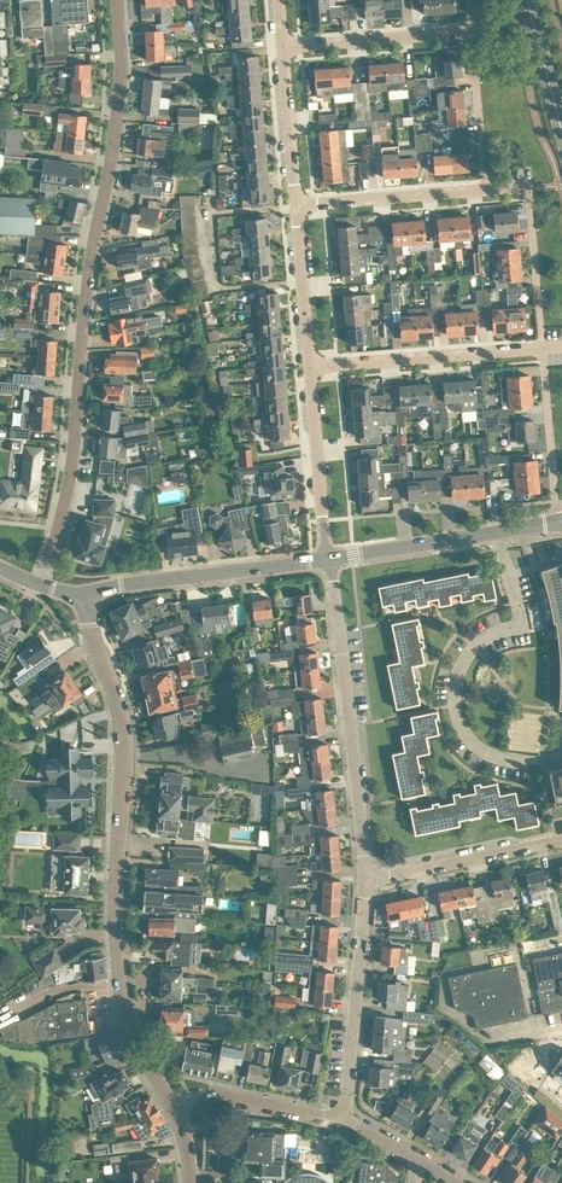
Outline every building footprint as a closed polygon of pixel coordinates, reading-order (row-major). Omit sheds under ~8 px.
[(55,54),(53,35),(52,25),(44,26),(42,0),(19,0),(22,38),(44,36),(46,54),(55,54)] [(51,11),(52,25),(53,35),(63,34),(62,24),(86,22),(85,12),(89,12),(88,1),(85,1),(85,0),(61,0),(62,11),(51,11)] [(161,12),(161,0),(141,0),(142,18),(153,17),(153,13),(161,12)] [(175,0),(161,0),(161,12),(162,23),(170,23),(172,23),(172,22),(171,4),(175,3),(175,0)] [(203,14),(201,0),(195,0),(193,0),(195,15),(203,14)] [(229,12),(249,10),(248,0),(223,0),(224,12),(229,12)] [(367,19),(368,19),(367,16),(373,15),(373,17),(384,17),(383,0),(365,0),(367,19)] [(384,17),(395,16),(395,13),(401,13),(401,16),(402,16),(401,0),(383,0),(384,17)] [(412,8),(424,7),(425,14),(441,13),(440,0),(411,0),(412,8)] [(441,13),(456,11),(455,0),(440,0),(441,13)] [(342,21),(349,21),(348,4),(329,6),(310,8),(311,23),(330,22),(330,16),(341,15),(342,21)] [(348,4),(349,21),(357,20),(355,4),(348,4)] [(366,12),(363,12),(363,5),(357,5),(357,19),(366,19),(366,12)] [(216,27),(251,24),(249,10),(229,12),(230,19),(215,21),(216,27)] [(170,30),(186,29),(185,22),(172,22),(172,23),(170,23),(170,30)] [(241,47),(240,40),(252,39),(251,24),(216,27),(217,33),(231,32),(232,47),(241,47)] [(171,32),(163,32),(163,30),(146,31),(146,45),(177,44),(177,36),(171,36),(171,32)] [(63,34),(53,35),(55,54),(66,53),(69,53),(70,53),(69,34),(63,34)] [(147,60),(159,59),(164,59),(164,55),(178,54),(178,44),(177,44),(146,45),(147,60)] [(0,49),(0,76),(2,76),(3,83),(9,83),(8,67),(2,67),(2,55),(1,55),(1,49),(0,49)] [(239,64),(219,66),(219,73),(224,72),(233,72),(239,71),(259,70),(258,55),(252,56),(252,49),(237,50),(239,64)] [(46,54),(45,65),(67,64),(66,53),(55,54),(46,54)] [(38,66),(45,65),(46,54),(37,55),(38,66)] [(188,64),(204,63),(203,56),(188,57),(188,64)] [(451,58),(450,57),(434,58),(436,77),(432,77),(433,86),(446,85),(455,84),(455,76),(462,75),(460,58),(451,58)] [(417,96),(416,88),(415,78),(405,79),(403,62),(386,64),(388,90),(408,89),(410,116),(413,116),(418,115),(418,107),(417,100),(417,96)] [(59,70),(60,78),(66,78),(91,78),(91,64),(73,63),(73,67),(66,66),(66,70),(59,70)] [(175,65),(176,77),(191,76),(190,64),(175,65)] [(369,92),(388,90),(386,64),(369,65),(371,81),(368,82),(369,92)] [(334,93),(353,92),(352,83),(351,83),(349,67),(331,68),(334,95),(335,95),(334,93)] [(317,97),(334,95),(331,68),(315,69),(317,97)] [(259,70),(239,71),(240,86),(260,85),(259,70)] [(172,80),(157,79),(145,77),(143,95),(160,97),(161,86),(171,87),(172,80)] [(91,78),(66,78),(60,78),(60,87),(72,87),(72,92),(90,93),(91,78)] [(242,101),(262,99),(260,85),(240,86),(242,101)] [(433,86),(429,87),(430,100),(438,100),(438,109),(465,107),(463,90),(446,91),(446,85),(433,86)] [(363,120),(361,95),(361,93),(353,94),(354,110),(355,120),(355,121),(363,120)] [(170,98),(160,97),(143,95),(141,113),(158,115),(168,116),(170,98)] [(363,120),(371,119),(387,118),(391,118),(390,111),(371,113),(369,95),(361,95),(363,120)] [(243,115),(263,113),(262,99),(242,101),(236,101),(227,102),(228,108),(242,107),(243,115)] [(43,115),(44,104),(24,102),(23,113),(43,115)] [(465,107),(438,109),(439,120),(434,120),(434,133),(443,132),(449,132),(449,131),(454,131),(454,125),(466,124),(465,107)] [(178,108),(178,122),(199,122),(200,108),(178,108)] [(85,134),(87,115),(75,114),(70,114),(59,113),(58,122),(69,123),(68,133),(85,134)] [(244,129),(264,128),(263,113),(243,115),(244,129)] [(336,113),(319,115),(320,123),(337,121),(336,113)] [(380,126),(387,125),(387,118),(371,119),(372,127),(373,134),(381,133),(380,126)] [(349,129),(372,127),(371,119),(363,120),(355,121),(355,120),(348,121),(349,129)] [(137,152),(149,154),(164,155),(165,146),(170,147),(170,141),(165,140),(165,135),(170,136),(171,126),(144,123),(142,138),(139,137),(137,152)] [(6,155),(26,156),(27,148),(22,147),(24,128),(8,126),(8,128),(7,138),(6,155)] [(7,138),(8,128),(0,127),(0,137),(7,138)] [(239,130),(230,131),(230,133),(230,134),(230,138),(245,136),(245,144),(265,142),(264,128),(244,129),(239,130)] [(322,148),(348,146),(346,129),(337,130),(320,131),(322,148)] [(449,131),(449,132),(450,138),(450,139),(467,138),(466,130),(449,131)] [(85,134),(68,133),(59,132),(58,143),(56,143),(56,150),(66,151),(66,152),(71,152),(83,153),(85,134)] [(416,151),(424,150),(423,133),(415,134),(416,148),(399,149),(401,176),(418,174),(416,151)] [(432,150),(431,138),(431,133),(423,133),(424,150),(432,150)] [(232,160),(266,157),(265,142),(245,144),(246,152),(232,153),(232,160)] [(367,161),(368,161),(375,161),(374,144),(366,145),(367,161)] [(401,176),(399,149),(399,145),(382,147),(384,177),(401,176)] [(451,154),(453,171),(470,170),(468,145),(460,146),(460,154),(451,154)] [(323,165),(349,163),(348,146),(322,148),(323,165)] [(435,156),(434,156),(435,161),(436,173),(453,171),(451,154),(443,155),(443,147),(435,148),(435,156)] [(248,173),(268,171),(266,157),(232,160),(233,166),(247,165),(248,173)] [(45,159),(43,180),(58,182),(79,185),(81,167),(71,166),(72,162),(45,159)] [(369,178),(368,161),(367,161),(359,162),(361,179),(369,178)] [(211,162),(196,165),(198,177),(214,174),(213,169),(212,166),(211,162)] [(350,180),(349,168),(349,163),(323,165),(325,182),(350,180)] [(130,176),(129,181),(131,183),(130,190),(140,191),(140,193),(151,194),(162,196),(164,180),(171,181),(173,170),(164,169),(152,167),(151,176),(137,174),(133,174),(133,175),(130,176)] [(249,187),(269,185),(268,171),(248,173),(249,187)] [(219,175),(220,189),(228,189),(227,174),(219,175)] [(269,185),(249,187),(250,202),(251,206),(275,204),(273,188),(269,188),(269,185)] [(181,203),(195,202),(195,195),(180,196),(181,203)] [(36,224),(35,197),(0,196),(0,233),(29,234),(36,234),(36,224)] [(65,218),(71,219),(83,222),(87,203),(69,199),(60,198),(58,207),(67,209),(65,218)] [(217,198),(218,210),(219,210),(225,209),(224,198),(221,198),(217,198)] [(181,211),(196,210),(195,202),(181,203),(181,211)] [(121,230),(133,233),(136,233),(138,224),(154,227),(155,219),(158,219),(160,208),(142,206),(140,214),(125,211),(121,230)] [(175,209),(168,215),(174,221),(180,216),(175,209)] [(181,218),(196,217),(196,210),(181,211),(181,218)] [(516,212),(477,216),(478,228),(479,244),(487,243),(486,236),(486,234),(485,223),(495,222),(496,231),(506,231),(518,230),(516,212)] [(462,238),(471,237),(469,216),(454,218),(456,238),(456,248),(463,248),(462,238)] [(182,225),(196,224),(196,217),(181,218),(182,225)] [(248,234),(268,232),(267,217),(263,218),(255,218),(247,219),(248,234)] [(454,218),(438,219),(440,240),(456,238),(454,218)] [(424,220),(408,222),(410,243),(411,251),(426,250),(426,248),(433,247),(434,247),(433,239),(426,240),(425,232),(424,220)] [(403,243),(410,243),(408,222),(393,223),(394,244),(387,244),(388,254),(389,261),(390,275),(395,275),(395,269),(397,269),(396,255),(403,255),(403,243)] [(36,234),(46,234),(58,235),(57,224),(36,224),(36,234)] [(182,233),(197,231),(196,224),(182,225),(182,233)] [(357,241),(385,239),(383,225),(368,226),(369,233),(357,234),(356,226),(338,227),(338,228),(339,228),(341,243),(357,242),(357,241)] [(182,240),(197,238),(197,231),(182,233),(182,240)] [(249,249),(269,247),(268,232),(248,234),(242,235),(234,235),(233,235),(234,242),(249,241),(249,249)] [(46,234),(36,234),(29,234),(29,240),(45,243),(46,234)] [(139,268),(145,267),(144,257),(160,254),(158,238),(142,241),(143,248),(117,251),(120,268),(138,265),(139,268)] [(183,247),(198,246),(197,238),(182,240),(183,247)] [(57,242),(51,241),(51,242),(48,241),(47,249),(28,247),(28,248),(27,248),(26,254),(27,254),(46,257),(65,259),(67,244),(57,243),(57,242)] [(495,265),(520,263),(519,248),(508,248),(508,241),(491,243),(479,244),(478,244),(479,251),(494,250),(495,265)] [(376,247),(358,249),(357,242),(341,243),(342,259),(368,256),(377,255),(376,247)] [(183,255),(198,253),(198,246),(183,247),(183,255)] [(236,260),(230,261),(230,264),(270,261),(269,247),(249,249),(250,256),(242,257),(236,257),(236,260)] [(435,269),(443,268),(441,247),(434,247),(433,247),(434,262),(435,269)] [(481,273),(479,251),(468,252),(470,274),(481,273)] [(186,265),(200,260),(198,253),(183,255),(186,265)] [(63,275),(65,259),(46,257),(27,254),(26,261),(45,264),(44,272),(47,272),(47,273),(52,274),(53,273),(63,275)] [(359,257),(342,259),(343,273),(342,273),(342,274),(345,274),(345,282),(357,281),(367,280),(366,272),(369,272),(368,264),(360,265),(359,257)] [(187,272),(202,268),(200,260),(186,265),(187,272)] [(244,278),(265,276),(272,276),(270,261),(230,264),(222,265),(222,274),(244,272),(244,278)] [(434,262),(427,262),(429,279),(436,278),(435,269),(434,262)] [(522,279),(520,263),(495,265),(493,265),(493,272),(495,272),(495,281),(482,282),(483,288),(490,288),(506,287),(508,287),(517,286),(517,279),(522,279)] [(188,276),(186,267),(176,270),(178,279),(188,276)] [(11,268),(10,278),(37,280),(38,271),(11,268)] [(189,278),(204,275),(202,268),(187,272),(189,278)] [(191,285),(206,282),(204,275),(189,278),(191,285)] [(152,291),(149,276),(123,283),(124,290),(121,291),(122,296),(110,298),(112,313),(141,308),(138,293),(152,291)] [(392,301),(392,307),(393,311),(400,310),(397,280),(390,280),(392,301)] [(39,289),(40,282),(27,281),(27,288),(25,303),(27,303),(35,305),(40,305),(59,307),(61,291),(50,290),(50,289),(44,289),(44,290),(39,289)] [(193,293),(208,289),(206,282),(191,285),(193,293)] [(431,306),(415,307),(418,337),(433,336),(433,326),(440,326),(439,314),(439,307),(438,292),(437,293),(436,285),(429,286),(430,290),(431,306)] [(510,330),(526,328),(524,307),(518,308),(517,294),(523,293),(522,286),(517,286),(508,287),(506,287),(508,309),(510,330)] [(258,302),(244,303),(245,310),(279,307),(278,292),(266,293),(265,293),(265,288),(257,289),(258,294),(258,302)] [(483,288),(475,289),(476,303),(477,305),(484,304),(483,288)] [(490,288),(483,288),(484,304),(485,317),(493,316),(493,310),(493,308),(491,307),(491,304),(490,288)] [(210,296),(209,296),(208,289),(193,293),(195,300),(210,296)] [(444,292),(438,292),(439,307),(439,314),(446,314),(447,314),(446,306),(445,306),(445,300),(445,297),(444,292)] [(356,295),(344,296),(344,297),(345,297),(346,312),(363,310),(363,304),(373,303),(372,294),(362,295),(356,295)] [(200,304),(204,315),(212,312),(209,301),(200,304)] [(40,305),(35,305),(27,303),(26,310),(31,310),(30,319),(15,318),(15,327),(38,328),(34,327),(34,320),(42,321),(42,322),(48,322),(48,321),(58,322),(59,307),(40,305)] [(189,303),(175,305),(177,313),(187,311),(187,309),(190,309),(189,303)] [(476,303),(461,304),(462,313),(463,333),(479,332),(477,305),(476,303)] [(260,323),(280,321),(279,307),(245,310),(245,316),(260,315),(260,323)] [(402,338),(418,337),(415,307),(408,308),(408,315),(400,315),(402,338)] [(495,331),(510,330),(508,309),(493,310),(493,316),(495,331)] [(363,310),(346,312),(348,327),(372,325),(370,310),(363,310)] [(448,335),(463,333),(462,313),(447,314),(446,314),(448,335)] [(109,325),(108,327),(109,330),(110,332),(111,333),(163,325),(162,318),(157,318),(144,320),(144,314),(128,317),(128,316),(126,317),(114,319),(115,322),(109,323),(109,325)] [(248,339),(282,336),(280,321),(260,323),(254,324),(255,332),(248,332),(248,339)] [(383,324),(384,328),(385,338),(393,338),(392,323),(383,324)] [(111,333),(109,335),(110,339),(112,340),(112,343),(118,342),(119,345),(131,343),(133,343),(131,336),(145,334),(156,332),(164,331),(163,325),(111,333)] [(372,325),(348,327),(349,342),(348,342),(348,343),(356,342),(358,342),(365,341),(373,340),(372,325)] [(11,327),(11,337),(31,338),(31,345),(40,345),(39,355),(55,357),(57,340),(45,339),(38,338),(36,338),(37,335),(38,335),(38,328),(15,327),(11,327)] [(218,331),(208,334),(211,344),(220,341),(218,331)] [(282,336),(248,339),(249,345),(253,345),(254,353),(256,352),(263,352),(283,350),(282,336)] [(218,343),(208,345),(210,358),(220,357),(218,343)] [(145,347),(141,348),(142,357),(154,356),(154,346),(151,347),(151,344),(144,344),(145,347)] [(103,364),(103,368),(105,370),(105,372),(117,372),(126,373),(136,372),(137,355),(138,351),(116,350),(116,353),(111,353),(111,356),(106,356),(106,362),(103,364)] [(249,363),(244,364),(245,368),(250,368),(284,365),(283,350),(263,352),(263,360),(249,361),(249,363)] [(54,374),(55,357),(39,355),(38,366),(34,365),(34,373),(33,376),(42,376),(42,373),(54,374)] [(259,381),(285,379),(284,365),(250,368),(250,374),(259,373),(259,381)] [(155,370),(143,371),(144,379),(144,380),(156,378),(156,377),(155,370)] [(14,381),(34,383),(34,382),(31,382),(32,374),(15,373),(14,381)] [(502,393),(531,390),(530,375),(500,377),(502,393)] [(229,377),(220,378),(221,385),(229,384),(229,377)] [(259,381),(256,382),(257,396),(261,396),(266,395),(286,393),(285,379),(259,381)] [(474,380),(459,381),(462,410),(462,412),(476,410),(478,425),(478,429),(486,428),(485,417),(484,409),(482,386),(475,387),(475,379),(474,379),(474,380)] [(3,381),(2,395),(9,395),(17,396),(24,396),(24,399),(23,399),(22,410),(24,410),(35,411),(51,412),(53,395),(37,394),(37,389),(36,389),(36,383),(34,383),(14,381),(3,381)] [(445,382),(444,382),(446,402),(453,402),(453,411),(462,410),(459,381),(445,383),(445,382)] [(102,388),(102,390),(104,392),(104,400),(116,400),(116,404),(128,404),(132,404),(152,404),(151,395),(135,395),(132,395),(132,384),(124,384),(117,384),(105,383),(105,386),(102,388)] [(441,423),(440,407),(433,408),(431,383),(430,383),(430,384),(416,385),(418,417),(433,415),(433,423),(441,423)] [(231,384),(222,385),(224,401),(232,400),(231,384)] [(403,410),(396,411),(397,417),(397,418),(404,418),(404,411),(409,411),(410,417),(418,417),(416,385),(401,386),(401,385),(400,385),(401,394),(400,394),(401,406),(402,406),(403,410)] [(371,404),(393,402),(391,386),(383,387),(384,394),(370,395),(370,388),(361,388),(360,387),(360,386),(356,386),(349,387),(350,399),(354,399),(354,405),(371,404)] [(502,393),(503,408),(532,406),(531,390),(502,393)] [(268,410),(288,408),(286,393),(266,395),(268,410)] [(219,402),(206,403),(208,414),(220,413),(219,402)] [(385,410),(372,411),(371,404),(354,405),(355,421),(397,417),(396,411),(385,411),(385,410)] [(441,429),(449,429),(447,407),(440,407),(441,423),(441,429)] [(120,417),(121,410),(103,408),(101,428),(119,430),(119,425),(127,426),(127,425),(133,424),(132,418),(120,417)] [(269,424),(289,422),(288,408),(268,410),(269,424)] [(485,417),(499,416),(498,408),(484,409),(485,417)] [(50,430),(51,412),(24,410),(22,427),(11,426),(10,437),(30,439),(30,428),(50,430)] [(499,416),(485,417),(486,428),(486,433),(508,431),(509,441),(518,440),(518,441),(523,441),(535,440),(535,439),(538,439),(537,427),(534,427),(533,420),(500,423),(499,416)] [(380,425),(397,423),(397,417),(355,421),(357,435),(356,435),(356,436),(361,435),(362,444),(374,443),(381,442),(380,425)] [(150,432),(148,421),(133,424),(127,425),(127,426),(129,436),(150,432)] [(269,424),(263,424),(264,431),(265,439),(270,439),(290,437),(289,422),(269,424)] [(100,435),(98,455),(110,456),(116,457),(116,456),(126,458),(127,448),(144,445),(149,444),(158,442),(157,432),(148,433),(124,437),(118,437),(112,436),(100,435)] [(397,436),(398,443),(398,444),(405,443),(407,443),(406,435),(397,436)] [(405,443),(398,444),(400,457),(400,462),(401,471),(402,477),(409,476),(408,470),(405,443)] [(36,509),(39,485),(37,485),(38,479),(39,479),(43,449),(24,447),(20,479),(1,478),(0,491),(0,505),(36,509)] [(209,447),(199,448),(200,456),(210,454),(209,447)] [(243,465),(252,464),(251,448),(242,449),(243,465)] [(363,458),(358,458),(358,459),(359,459),(360,474),(384,472),(390,472),(401,471),(400,462),(382,464),(382,457),(379,457),(378,448),(374,448),(362,449),(363,458)] [(489,470),(489,464),(488,456),(487,450),(480,451),(482,470),(483,470),(489,470)] [(517,477),(538,475),(537,460),(517,461),(516,454),(504,455),(488,456),(489,464),(507,462),(508,470),(516,469),(517,477)] [(451,455),(444,455),(445,469),(452,468),(451,455)] [(180,460),(168,462),(169,470),(181,468),(180,460)] [(147,464),(133,467),(134,467),(134,473),(148,473),(147,464)] [(469,496),(467,468),(467,464),(459,465),(460,476),(452,477),(454,498),(469,496)] [(242,474),(259,473),(258,465),(241,466),(242,474)] [(262,486),(259,486),(260,495),(271,494),(271,498),(271,499),(275,498),(288,497),(287,492),(295,492),(293,476),(282,477),(281,465),(260,467),(261,479),(262,486)] [(481,467),(467,468),(469,496),(485,495),(484,483),(483,470),(482,470),(481,467)] [(411,500),(425,499),(422,469),(414,470),(415,481),(409,481),(410,501),(411,501),(411,500)] [(445,477),(445,469),(423,470),(423,469),(422,469),(425,499),(440,498),(440,499),(441,499),(440,496),(447,495),(445,477)] [(184,470),(175,472),(171,472),(173,483),(185,481),(184,470)] [(361,489),(386,487),(384,472),(360,474),(361,489)] [(109,475),(108,483),(114,483),(114,481),(127,481),(127,473),(114,473),(114,475),(109,475)] [(490,480),(490,483),(491,495),(498,494),(498,486),(517,484),(518,492),(539,491),(538,475),(517,477),(490,480)] [(401,502),(400,490),(400,486),(386,487),(361,489),(362,504),(362,511),(369,510),(369,504),(379,504),(379,496),(392,495),(393,503),(401,502)] [(268,502),(261,504),(264,517),(263,521),(268,542),(283,539),(282,535),(290,533),(285,512),(278,514),(275,502),(275,498),(271,499),(271,498),(268,498),(268,502)] [(75,542),(73,549),(75,550),(73,555),(80,557),(80,559),(86,561),(86,559),(101,563),(106,545),(108,538),(101,536),(105,524),(104,524),(106,515),(115,515),(115,499),(95,499),(94,514),(95,515),(93,521),(87,519),(82,533),(84,534),(83,538),(78,537),(77,543),(75,542)] [(190,531),(168,535),(170,555),(175,555),(175,556),(176,556),(176,554),(180,554),(181,556),(182,556),(182,554),(198,552),(197,545),(204,543),(205,544),(198,505),(197,506),(197,507),(184,509),(187,522),(189,521),(190,531)] [(251,527),(249,515),(247,506),(228,510),(229,514),(227,516),(224,516),(217,512),(210,516),(210,524),(216,528),(214,532),(218,535),(222,537),(220,540),(223,542),(221,546),(230,552),(232,548),(235,550),(237,547),(241,549),(246,540),(243,538),(245,535),(242,533),(244,529),(253,527),(251,527)] [(541,569),(543,576),(549,596),(553,613),(554,621),(556,621),(557,630),(561,629),(561,636),(558,636),(559,643),(559,651),(560,659),(560,668),(560,674),(560,682),(560,690),(560,697),(560,700),(561,700),(561,562),(541,569)] [(485,600),(497,597),(491,570),(469,575),(468,571),(424,580),(423,577),(379,586),(383,605),(393,603),(395,611),(407,608),(405,600),(415,598),(417,606),(429,604),(428,600),(438,598),(440,605),(452,603),(450,595),(460,593),(462,601),(474,598),(473,594),(483,592),(485,600)] [(295,613),(300,612),(312,611),(310,593),(287,597),(288,606),(294,605),(295,613)] [(117,625),(160,605),(156,597),(134,607),(132,602),(111,612),(117,625)] [(270,598),(253,600),(255,612),(255,617),(263,616),(264,623),(264,627),(272,626),(272,622),(273,622),(273,620),(276,619),(276,614),(272,615),(270,598)] [(180,609),(181,609),(179,601),(171,603),(173,611),(175,610),(180,609)] [(231,620),(230,615),(229,603),(202,607),(202,609),(191,610),(191,611),(188,611),(192,626),(194,634),(199,657),(212,655),(210,648),(212,646),(211,640),(209,639),(208,632),(216,631),(215,622),(231,620)] [(160,605),(117,625),(123,638),(134,633),(144,628),(152,624),(150,619),(163,613),(161,608),(160,605)] [(6,660),(12,648),(18,638),(9,633),(11,630),(8,629),(15,616),(2,608),(0,607),(0,656),(6,660)] [(192,626),(188,611),(188,608),(181,609),(180,609),(182,617),(185,627),(192,626)] [(185,629),(185,627),(182,617),(154,626),(157,637),(185,629)] [(397,708),(420,703),(417,687),(420,686),(419,680),(416,680),(413,665),(425,662),(422,646),(425,646),(423,639),(420,640),(417,624),(420,624),(419,617),(392,623),(400,660),(387,663),(397,708)] [(287,642),(284,643),(285,650),(300,648),(299,642),(316,640),(314,623),(302,624),(297,625),(288,625),(285,628),(286,634),(287,642)] [(256,626),(249,627),(251,636),(252,642),(260,640),(256,626)] [(34,635),(31,630),(26,637),(28,640),(34,635)] [(45,667),(47,665),(42,658),(51,652),(45,643),(47,642),(42,634),(30,642),(32,646),(24,651),(30,659),(24,663),(26,666),(18,672),(20,674),(14,678),(19,685),(45,667)] [(145,644),(133,648),(137,658),(135,659),(137,667),(157,661),(159,666),(170,664),(172,664),(176,662),(175,655),(169,656),(166,657),(163,645),(166,644),(164,636),(155,639),(144,642),(145,644)] [(244,638),(243,643),(244,648),(253,646),(252,642),(251,636),(244,638)] [(317,652),(300,654),(300,648),(285,650),(270,651),(272,661),(290,658),(291,661),(294,661),(295,671),(319,669),(317,652)] [(147,696),(175,690),(181,689),(179,679),(208,673),(204,657),(179,662),(180,668),(143,675),(147,696)] [(38,708),(74,682),(60,663),(47,672),(53,680),(49,683),(52,687),(44,692),(43,691),(32,699),(38,708)] [(295,671),(298,688),(321,686),(319,669),(295,671)] [(38,708),(34,711),(38,717),(42,713),(43,714),(53,706),(53,705),(61,700),(64,704),(81,692),(76,685),(74,683),(74,682),(38,708)] [(263,686),(254,688),(255,695),(264,693),(263,686)] [(294,688),(280,689),(281,696),(295,695),(294,688)] [(198,708),(197,704),(196,694),(176,698),(175,690),(147,696),(150,712),(174,707),(175,712),(191,709),(198,708)] [(295,718),(301,717),(324,714),(322,698),(296,701),(295,695),(281,696),(270,698),(271,706),(293,704),(295,718)] [(85,701),(79,705),(85,713),(91,709),(85,701)] [(183,720),(191,718),(192,718),(191,709),(175,712),(159,716),(159,719),(155,720),(155,719),(154,720),(158,736),(166,734),(167,738),(177,736),(175,723),(183,722),(183,720)] [(392,753),(402,797),(426,792),(422,777),(425,776),(424,769),(421,770),(418,754),(430,752),(427,736),(439,733),(436,717),(439,717),(437,710),(411,716),(414,732),(402,734),(405,750),(392,753)] [(309,733),(314,733),(326,731),(324,714),(301,717),(302,734),(309,733)] [(201,727),(193,729),(195,738),(218,733),(216,724),(215,720),(201,723),(201,727)] [(247,728),(219,735),(225,763),(254,757),(251,746),(266,743),(266,742),(263,727),(262,727),(248,731),(247,728)] [(280,743),(284,742),(299,741),(298,732),(284,734),(279,734),(280,743)] [(327,743),(299,746),(299,741),(284,742),(284,751),(295,750),(296,751),(299,751),(301,763),(329,760),(327,743)] [(80,776),(91,775),(90,757),(50,759),(50,777),(55,776),(55,780),(43,780),(41,780),(41,779),(24,779),(20,778),(13,777),(4,775),(3,776),(11,778),(8,790),(0,788),(0,793),(7,794),(22,797),(24,784),(55,783),(55,787),(53,787),(53,792),(50,792),(51,803),(54,803),(54,806),(65,806),(65,814),(79,813),(79,812),(81,812),(81,811),(79,811),(79,805),(82,805),(82,804),(87,803),(87,800),(90,800),(90,789),(87,789),(87,785),(80,786),(80,779),(81,779),(81,778),(80,778),(80,776)] [(289,788),(313,785),(312,779),(331,777),(329,760),(301,763),(302,775),(297,775),(298,787),(289,788)] [(549,770),(556,804),(561,802),(561,768),(549,770)] [(195,819),(212,821),(215,798),(183,795),(183,800),(180,800),(182,783),(189,783),(190,777),(183,776),(183,773),(166,772),(166,776),(163,775),(162,785),(163,785),(162,792),(160,815),(179,817),(180,808),(188,809),(187,818),(195,819)] [(539,823),(534,800),(518,803),(516,790),(500,794),(497,781),(481,785),(481,782),(474,783),(476,791),(460,794),(460,791),(453,793),(455,801),(439,804),(439,801),(432,802),(433,805),(417,809),(417,806),(410,807),(416,834),(460,825),(459,819),(481,815),(480,810),(496,806),(498,819),(514,816),(517,828),(539,823)] [(308,809),(335,806),(333,789),(313,791),(313,785),(289,788),(290,798),(307,796),(308,809)] [(313,825),(336,823),(335,806),(308,809),(303,809),(303,810),(304,810),(305,813),(307,817),(309,818),(311,820),(311,823),(313,825)] [(187,818),(179,817),(160,815),(159,822),(158,822),(157,832),(161,832),(160,836),(172,837),(177,837),(177,835),(183,835),(183,837),(193,838),(195,819),(187,818)] [(309,822),(291,824),(292,833),(310,832),(309,822)] [(58,882),(58,891),(87,893),(89,856),(76,855),(77,850),(78,850),(79,834),(78,833),(54,831),(53,849),(66,850),(66,854),(60,854),(60,863),(52,863),(52,881),(58,882)] [(277,834),(277,847),(294,845),(294,842),(311,840),(310,832),(286,833),(284,833),(277,834)] [(315,845),(311,845),(311,846),(311,854),(323,853),(339,851),(338,835),(315,836),(315,837),(315,845)] [(170,846),(169,860),(181,861),(204,863),(204,862),(204,853),(205,848),(182,847),(170,846)] [(277,855),(282,855),(282,853),(283,853),(283,848),(281,848),(281,847),(275,847),(275,853),(277,853),(277,855)] [(324,861),(312,862),(313,870),(328,869),(340,868),(339,851),(323,853),(324,861)] [(188,863),(187,872),(207,874),(208,869),(208,865),(208,864),(188,863)] [(279,874),(298,874),(297,865),(279,865),(279,874)] [(178,869),(158,868),(146,868),(145,884),(164,885),(164,891),(202,894),(203,885),(178,884),(178,875),(178,869)] [(526,873),(529,885),(532,900),(542,898),(543,902),(549,901),(554,923),(555,930),(561,929),(561,916),(560,905),(558,896),(555,884),(555,885),(555,887),(547,889),(543,870),(526,873)] [(279,885),(298,885),(298,874),(279,874),(279,885)] [(515,904),(511,889),(509,877),(492,880),(495,897),(485,899),(490,920),(500,918),(498,908),(515,904)] [(313,878),(312,895),(340,897),(341,880),(329,879),(313,878)] [(490,920),(485,899),(476,901),(472,885),(455,888),(459,905),(462,919),(478,915),(479,922),(490,920)] [(449,907),(459,905),(455,888),(439,891),(444,918),(451,916),(449,907)] [(164,891),(151,890),(145,890),(144,909),(175,911),(175,909),(180,909),(180,916),(183,917),(196,918),(197,918),(198,911),(201,911),(202,894),(164,891)] [(312,895),(311,912),(327,913),(339,914),(340,897),(312,895)] [(426,926),(422,907),(420,895),(403,899),(408,924),(418,922),(419,928),(426,926)] [(275,922),(277,900),(269,899),(267,921),(275,922)] [(389,912),(386,912),(388,920),(389,928),(388,936),(389,936),(396,937),(398,937),(411,938),(408,924),(403,899),(387,902),(389,912)] [(26,905),(26,922),(41,922),(55,923),(55,931),(55,933),(66,934),(66,930),(79,930),(79,928),(82,928),(83,927),(85,926),(86,924),(86,922),(85,920),(83,919),(83,918),(79,917),(80,908),(68,908),(53,907),(53,906),(26,905)] [(307,918),(307,909),(285,907),(285,916),(291,916),(307,918)] [(150,918),(150,934),(162,934),(175,934),(175,930),(181,930),(182,930),(183,917),(180,916),(177,916),(177,917),(175,918),(150,918)] [(306,928),(307,918),(291,916),(290,927),(306,928)] [(441,941),(447,939),(443,918),(435,920),(440,941),(441,941)] [(431,940),(440,941),(435,920),(427,921),(431,940)] [(313,924),(312,941),(320,941),(337,943),(338,926),(326,925),(315,924),(313,924)] [(264,937),(264,945),(273,946),(274,938),(264,937)] [(173,941),(166,941),(154,940),(154,943),(151,943),(150,948),(153,949),(153,951),(158,951),(158,955),(163,956),(163,958),(170,958),(170,956),(172,956),(171,964),(190,965),(190,952),(191,943),(187,942),(181,941),(173,941)] [(276,951),(276,961),(318,964),(318,958),(323,959),(335,960),(337,943),(320,941),(312,941),(311,948),(311,954),(310,954),(276,951)] [(400,947),(395,946),(383,945),(381,962),(395,964),(394,973),(413,975),(414,965),(408,964),(409,954),(406,954),(406,947),(400,947)] [(54,948),(34,961),(43,976),(53,970),(64,964),(54,948)] [(106,956),(105,956),(103,957),(103,951),(91,953),(92,958),(80,960),(79,955),(64,964),(65,964),(38,982),(40,986),(57,981),(58,983),(82,976),(83,980),(97,978),(98,981),(107,980),(106,977),(108,977),(106,956)] [(561,1010),(561,953),(534,959),(540,987),(537,987),(543,1014),(561,1010)] [(276,961),(276,970),(302,972),(302,969),(311,970),(310,979),(309,987),(333,989),(334,972),(322,971),(317,970),(318,964),(276,961)] [(528,1017),(526,1005),(517,962),(450,976),(457,1009),(474,1015),(477,1028),(528,1017)] [(532,963),(525,964),(526,971),(534,969),(532,963)] [(163,967),(162,982),(197,984),(214,985),(214,978),(198,977),(182,976),(183,968),(175,968),(163,967)] [(387,1008),(399,1009),(406,1010),(409,984),(402,984),(402,981),(396,980),(396,983),(380,981),(378,998),(387,999),(387,1008)] [(162,982),(161,999),(173,1000),(181,1000),(182,991),(194,992),(207,992),(213,992),(214,985),(197,984),(162,982)] [(309,994),(308,1004),(319,1005),(331,1006),(333,989),(309,987),(309,994)] [(207,992),(194,992),(194,1000),(206,1001),(207,992)] [(276,997),(275,1006),(295,1008),(296,997),(276,994),(276,997)] [(18,1019),(0,1029),(6,1038),(19,1036),(20,1041),(22,1041),(79,1035),(91,1034),(89,1020),(79,1021),(77,1010),(88,1009),(86,998),(76,999),(64,1001),(57,1002),(18,1021),(18,1019)] [(242,1004),(216,1003),(216,1012),(242,1013),(242,1004)] [(426,1004),(425,1011),(433,1012),(434,1004),(426,1004)] [(195,1008),(183,1008),(162,1007),(161,1030),(182,1030),(182,1034),(208,1035),(208,1025),(194,1025),(195,1008)] [(376,1016),(375,1032),(393,1034),(406,1035),(407,1026),(403,1025),(403,1021),(428,1023),(428,1018),(441,1019),(441,1014),(434,1008),(433,1013),(408,1010),(407,1019),(388,1017),(376,1016)] [(466,1035),(460,1030),(455,1036),(461,1041),(466,1035)] [(86,1037),(85,1037),(86,1047),(101,1044),(103,1047),(110,1063),(117,1062),(129,1059),(118,1032),(116,1032),(99,1039),(97,1035),(86,1037)] [(405,1048),(406,1035),(393,1034),(375,1032),(373,1050),(394,1051),(394,1060),(411,1061),(413,1049),(405,1048)] [(187,1046),(182,1070),(197,1072),(211,1075),(211,1072),(216,1073),(216,1076),(232,1079),(236,1061),(241,1063),(242,1062),(244,1049),(246,1040),(246,1039),(223,1037),(220,1053),(215,1051),(211,1051),(213,1043),(204,1041),(203,1041),(193,1038),(191,1046),(187,1046)] [(281,1063),(277,1084),(298,1088),(302,1069),(292,1067),(292,1065),(287,1063),(290,1046),(280,1044),(276,1062),(281,1063)] [(244,1049),(242,1062),(250,1064),(248,1071),(247,1071),(246,1076),(247,1076),(247,1078),(268,1082),(270,1070),(271,1067),(267,1066),(270,1051),(261,1049),(258,1064),(250,1063),(253,1051),(244,1049)] [(309,1066),(308,1071),(318,1073),(322,1052),(312,1050),(312,1051),(309,1066)] [(552,1070),(556,1073),(554,1077),(561,1082),(561,1053),(552,1070)] [(487,1054),(479,1062),(488,1070),(496,1062),(487,1054)] [(369,1072),(368,1082),(370,1082),(370,1083),(371,1083),(371,1086),(381,1087),(381,1084),(388,1085),(388,1077),(395,1078),(395,1076),(401,1076),(401,1071),(414,1073),(422,1062),(411,1061),(394,1060),(390,1060),(389,1067),(384,1067),(372,1066),(371,1073),(369,1072)] [(77,1077),(96,1074),(94,1063),(70,1069),(72,1078),(77,1077)] [(96,1074),(77,1077),(78,1086),(91,1083),(101,1099),(91,1104),(93,1113),(97,1113),(99,1122),(100,1126),(107,1125),(114,1124),(111,1105),(114,1103),(124,1097),(120,1091),(123,1089),(123,1088),(129,1084),(127,1081),(128,1080),(123,1070),(118,1073),(117,1072),(108,1077),(106,1074),(98,1079),(95,1074),(96,1074)] [(508,1072),(501,1080),(513,1090),(505,1100),(513,1105),(519,1096),(521,1094),(526,1087),(508,1072)] [(417,1112),(410,1108),(414,1101),(412,1100),(421,1085),(412,1079),(402,1096),(404,1097),(400,1102),(399,1101),(390,1117),(408,1127),(417,1112)] [(440,1086),(436,1092),(444,1097),(448,1091),(440,1086)] [(535,1094),(561,1118),(561,1109),(538,1088),(535,1094)] [(433,1114),(442,1097),(434,1093),(425,1109),(433,1114)] [(533,1094),(527,1100),(539,1112),(545,1106),(533,1094)] [(141,1118),(158,1108),(151,1096),(141,1101),(138,1096),(126,1104),(133,1115),(137,1112),(141,1118)] [(534,1122),(557,1138),(559,1136),(560,1136),(561,1133),(561,1119),(546,1105),(545,1106),(542,1110),(536,1119),(534,1122)] [(162,1138),(171,1133),(164,1122),(165,1121),(158,1108),(141,1118),(135,1122),(133,1123),(135,1126),(142,1138),(156,1129),(162,1138)] [(429,1126),(423,1137),(441,1147),(444,1142),(447,1144),(453,1134),(449,1132),(450,1132),(449,1131),(455,1122),(436,1110),(430,1120),(432,1121),(429,1126)] [(456,1140),(450,1150),(460,1156),(460,1159),(463,1160),(466,1160),(467,1160),(477,1144),(481,1137),(471,1131),(476,1122),(470,1118),(460,1134),(456,1140)] [(133,1123),(135,1122),(134,1119),(125,1121),(126,1128),(135,1126),(133,1123)] [(116,1129),(126,1128),(125,1121),(115,1122),(116,1129)] [(480,1154),(473,1164),(482,1170),(483,1169),(487,1172),(493,1163),(496,1165),(502,1155),(505,1150),(511,1154),(517,1146),(518,1144),(528,1130),(521,1125),(511,1139),(508,1143),(502,1139),(497,1147),(489,1142),(486,1147),(485,1147),(480,1154)] [(275,1132),(246,1130),(246,1147),(243,1147),(242,1160),(263,1160),(262,1176),(280,1177),(280,1182),(332,1182),(329,1180),(323,1176),(318,1174),(312,1172),(306,1172),(300,1173),(295,1174),(289,1176),(284,1180),(286,1132),(275,1132)] [(95,1155),(114,1152),(143,1149),(142,1138),(113,1142),(113,1141),(94,1143),(95,1155)] [(503,1182),(505,1182),(520,1182),(522,1180),(527,1174),(519,1169),(526,1159),(529,1154),(517,1146),(511,1154),(516,1157),(514,1160),(512,1164),(511,1163),(505,1173),(507,1175),(503,1182)] [(128,1161),(127,1154),(107,1156),(108,1165),(115,1164),(116,1173),(130,1171),(132,1182),(157,1179),(155,1169),(157,1169),(157,1166),(158,1166),(159,1165),(160,1164),(160,1163),(160,1162),(160,1161),(160,1160),(159,1159),(158,1159),(157,1158),(156,1158),(144,1159),(128,1161)] [(359,1182),(397,1182),(398,1177),(397,1174),(396,1172),(393,1171),(389,1171),(389,1167),(384,1166),(384,1163),(361,1161),(359,1182)] [(554,1170),(551,1168),(550,1167),(548,1166),(543,1174),(538,1171),(535,1177),(531,1182),(546,1182),(554,1170)] [(546,1182),(559,1182),(556,1181),(560,1173),(558,1172),(556,1171),(554,1170),(546,1182)]
